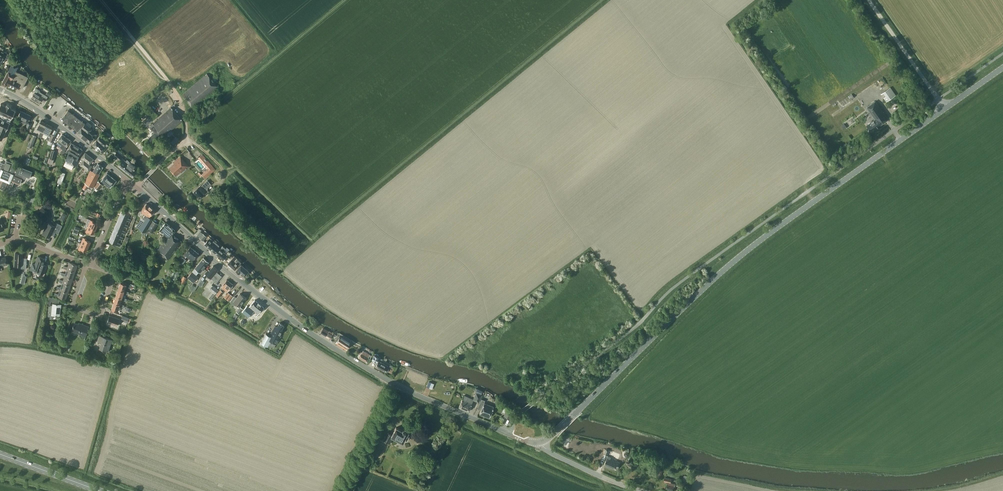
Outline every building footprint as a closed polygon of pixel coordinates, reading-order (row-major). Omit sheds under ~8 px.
[(8,54),(0,50),(0,65),(1,65),(3,60),(5,60),(8,54)] [(23,88),(28,77),(16,71),(18,66),(17,66),(17,64),(13,62),(2,83),(6,86),(7,84),(17,89),(18,85),(23,88)] [(207,73),(182,94),(194,108),(218,88),(207,73)] [(883,97),(886,102),(896,95),(890,87),(880,93),(881,94),(883,93),(885,96),(883,97)] [(39,103),(41,100),(44,102),(48,96),(40,92),(40,90),(36,88),(35,88),(34,91),(35,92),(31,98),(39,103)] [(871,131),(888,119),(875,101),(867,107),(875,119),(867,125),(871,131)] [(1,140),(6,130),(16,110),(10,108),(11,106),(7,104),(6,105),(1,103),(0,105),(0,139),(1,140)] [(157,115),(149,105),(143,109),(152,119),(157,115)] [(182,120),(171,107),(157,119),(149,126),(153,131),(152,131),(151,131),(149,133),(151,135),(148,138),(153,143),(162,135),(164,137),(182,120)] [(28,130),(31,123),(28,122),(31,115),(21,110),(17,118),(27,123),(25,128),(28,130)] [(85,123),(68,110),(62,118),(64,122),(74,129),(78,131),(77,132),(90,143),(94,138),(92,137),(95,133),(91,130),(92,129),(90,127),(91,126),(91,124),(88,122),(87,122),(85,124),(85,123)] [(41,137),(42,136),(44,133),(43,132),(44,129),(43,129),(46,123),(41,121),(36,129),(40,131),(37,137),(40,139),(41,137)] [(44,133),(42,136),(53,142),(56,136),(49,133),(53,126),(46,123),(43,129),(44,129),(43,132),(44,133)] [(62,149),(65,151),(67,148),(66,148),(66,147),(71,140),(62,134),(56,141),(62,146),(63,146),(64,147),(62,149)] [(28,146),(32,148),(36,136),(32,135),(28,146)] [(103,146),(107,142),(101,137),(100,135),(92,144),(101,153),(105,148),(103,146)] [(79,155),(82,150),(71,143),(66,152),(68,153),(65,160),(66,160),(63,165),(72,169),(74,164),(77,166),(80,160),(77,159),(79,155)] [(89,164),(93,159),(85,152),(81,157),(82,158),(80,163),(81,164),(80,164),(89,171),(92,166),(89,164)] [(132,177),(136,172),(133,170),(136,167),(129,161),(127,159),(126,161),(116,152),(114,155),(121,161),(117,165),(124,171),(125,171),(126,171),(126,172),(132,177)] [(209,162),(202,154),(198,158),(205,166),(209,162)] [(181,173),(189,166),(180,156),(173,162),(173,163),(169,167),(176,176),(181,172),(181,173)] [(22,177),(24,178),(25,176),(30,178),(32,171),(22,167),(21,168),(12,164),(13,163),(6,160),(5,163),(0,162),(0,183),(0,188),(5,190),(7,187),(11,189),(11,188),(14,182),(20,184),(22,177)] [(208,169),(202,174),(205,178),(215,169),(209,162),(205,166),(208,169)] [(99,173),(103,167),(98,163),(93,171),(90,170),(84,183),(93,188),(98,179),(97,178),(100,174),(99,173)] [(61,171),(57,182),(62,184),(65,172),(61,171)] [(112,185),(116,180),(107,173),(103,178),(101,181),(110,188),(112,185)] [(94,187),(98,190),(102,184),(98,181),(94,187)] [(207,192),(208,191),(205,189),(209,186),(206,182),(201,186),(201,185),(198,187),(193,192),(200,199),(204,195),(207,192)] [(145,220),(139,229),(141,230),(145,232),(148,226),(153,219),(149,217),(150,216),(154,211),(155,210),(146,203),(143,208),(142,208),(141,211),(145,215),(142,218),(145,220)] [(119,217),(130,221),(131,219),(128,218),(130,214),(122,210),(119,217)] [(130,222),(130,221),(119,217),(116,223),(125,226),(127,227),(128,225),(125,224),(127,220),(130,222)] [(91,220),(88,225),(96,229),(98,224),(94,222),(94,221),(91,220)] [(152,233),(158,224),(153,220),(147,230),(147,232),(150,235),(151,233),(152,233)] [(52,233),(53,232),(54,231),(58,233),(62,225),(57,223),(55,226),(48,222),(43,233),(50,237),(52,233)] [(168,259),(182,242),(172,234),(175,230),(166,222),(159,230),(167,237),(156,250),(168,259)] [(116,223),(114,229),(125,234),(126,231),(123,230),(125,226),(116,223)] [(94,234),(96,229),(88,225),(86,231),(89,233),(90,232),(94,234)] [(114,229),(111,235),(122,240),(123,237),(120,236),(122,233),(125,234),(114,229)] [(199,237),(203,241),(207,236),(201,231),(197,235),(200,237),(199,237)] [(122,240),(111,235),(108,241),(119,246),(120,243),(118,242),(119,239),(122,240)] [(81,243),(88,246),(90,241),(86,239),(87,238),(83,237),(81,243)] [(213,241),(212,239),(210,237),(204,244),(208,247),(213,242),(212,242),(213,241)] [(208,247),(214,252),(218,247),(219,245),(216,242),(213,241),(212,242),(213,242),(208,247)] [(86,251),(88,246),(81,243),(78,249),(82,250),(82,249),(86,251)] [(184,254),(187,256),(192,261),(199,253),(190,246),(184,254)] [(214,252),(219,256),(224,250),(224,249),(225,248),(223,246),(220,249),(218,247),(214,252)] [(219,256),(223,260),(227,255),(228,256),(230,253),(228,251),(227,252),(224,249),(224,250),(219,256)] [(21,265),(21,268),(26,268),(26,260),(22,260),(22,253),(15,252),(14,265),(21,265)] [(33,263),(31,266),(33,269),(37,271),(37,273),(42,275),(44,271),(46,265),(43,264),(45,258),(38,256),(35,264),(33,263)] [(235,270),(241,262),(234,256),(228,263),(235,270)] [(200,272),(208,263),(206,262),(207,261),(203,257),(195,268),(200,272)] [(63,268),(67,269),(75,272),(77,265),(69,262),(68,267),(64,266),(63,268)] [(244,276),(249,271),(241,264),(236,270),(239,273),(240,273),(244,276)] [(221,276),(216,271),(217,271),(216,270),(217,269),(213,266),(209,270),(208,269),(205,273),(211,278),(211,277),(216,282),(221,276)] [(65,276),(73,278),(75,272),(67,269),(65,273),(62,272),(61,275),(65,276)] [(193,282),(198,276),(192,271),(187,277),(193,282)] [(59,281),(62,282),(70,285),(73,278),(65,276),(63,280),(60,279),(59,281)] [(223,291),(224,290),(227,292),(233,284),(227,279),(221,287),(219,289),(220,289),(216,295),(219,297),(223,292),(223,291)] [(57,288),(60,289),(68,292),(70,285),(62,282),(61,287),(57,286),(57,288)] [(120,282),(118,289),(124,291),(124,290),(125,286),(130,288),(131,285),(126,283),(126,284),(120,282)] [(208,298),(211,300),(218,290),(213,285),(212,285),(209,283),(206,287),(209,290),(212,292),(208,298)] [(66,299),(68,292),(60,289),(58,294),(55,293),(54,295),(66,299)] [(122,297),(123,293),(128,294),(129,292),(124,290),(124,291),(118,289),(116,295),(122,297)] [(224,297),(229,301),(232,296),(228,292),(224,297)] [(239,306),(246,298),(240,293),(236,298),(234,297),(230,301),(235,306),(236,304),(239,306)] [(127,298),(122,297),(116,295),(114,302),(119,304),(120,303),(121,299),(126,301),(127,298)] [(248,317),(251,314),(254,311),(258,314),(264,307),(255,300),(249,306),(247,304),(243,309),(244,310),(242,312),(248,317)] [(119,304),(114,302),(111,309),(117,311),(119,306),(123,308),(124,305),(120,303),(119,304)] [(61,307),(61,304),(53,303),(53,305),(51,305),(49,305),(48,318),(52,319),(53,315),(59,315),(60,307),(61,307)] [(117,325),(119,319),(109,315),(107,322),(117,325)] [(85,337),(89,326),(82,324),(82,325),(74,322),(72,331),(82,334),(81,335),(85,337)] [(277,327),(275,325),(269,336),(266,334),(261,343),(260,342),(259,344),(263,346),(264,344),(268,346),(271,341),(276,344),(281,336),(280,335),(282,331),(281,330),(284,325),(279,322),(277,327)] [(329,331),(323,327),(320,332),(326,336),(326,337),(330,339),(333,333),(329,331)] [(107,351),(111,339),(100,335),(98,341),(101,343),(99,348),(107,351)] [(346,349),(350,343),(340,336),(336,343),(346,349)] [(366,362),(368,359),(369,359),(370,357),(369,356),(370,355),(363,350),(362,352),(360,351),(359,353),(360,354),(358,357),(366,362)] [(374,365),(376,366),(375,367),(385,372),(385,371),(387,373),(389,369),(387,368),(388,366),(379,361),(377,360),(379,357),(374,355),(372,359),(376,362),(374,365)] [(478,402),(482,395),(476,392),(473,399),(472,400),(473,400),(478,402)] [(468,411),(473,400),(472,400),(473,399),(464,395),(462,399),(462,398),(458,407),(468,411)] [(489,417),(491,412),(492,410),(493,406),(484,402),(485,400),(481,398),(478,407),(477,409),(481,410),(480,413),(489,417)] [(507,409),(503,416),(510,419),(513,412),(507,409)] [(405,428),(404,428),(404,429),(403,429),(402,430),(396,427),(392,434),(387,432),(383,440),(390,443),(393,437),(402,442),(404,439),(407,440),(409,436),(407,434),(408,432),(407,431),(408,430),(407,429),(405,428)] [(604,464),(608,466),(614,469),(614,467),(617,469),(620,462),(617,461),(616,461),(610,459),(611,457),(608,455),(604,464)] [(676,484),(671,483),(672,479),(665,477),(664,481),(668,482),(666,488),(674,490),(676,484)]
